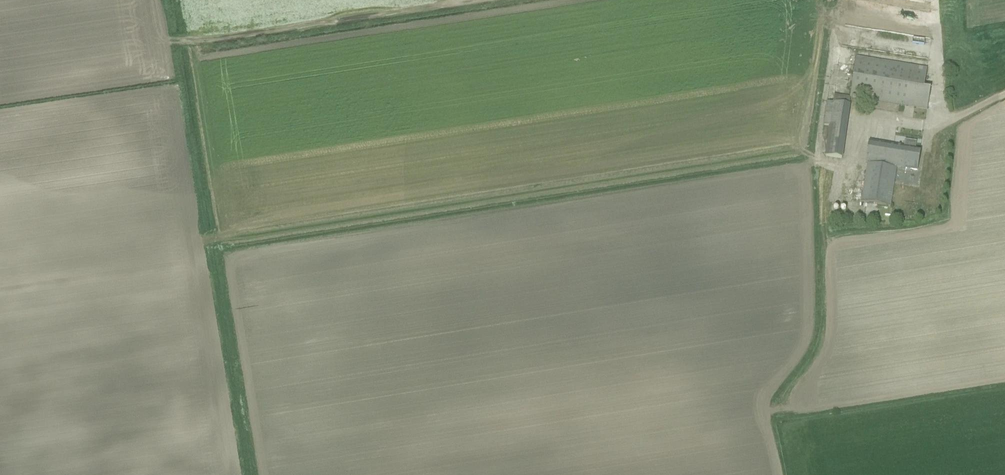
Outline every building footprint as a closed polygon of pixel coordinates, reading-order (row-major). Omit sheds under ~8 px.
[(856,59),(850,98),(927,110),(930,90),(924,89),(927,70),(856,59)] [(850,106),(849,106),(833,104),(827,103),(823,126),(829,128),(824,157),(843,160),(850,106)] [(896,168),(906,169),(917,171),(920,151),(869,143),(866,162),(868,163),(861,202),(889,207),(896,168)]
